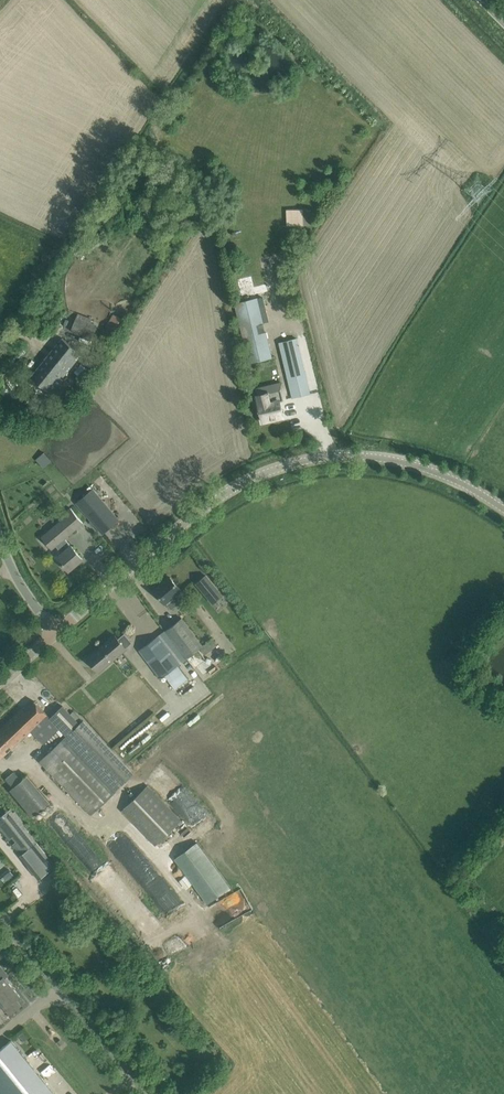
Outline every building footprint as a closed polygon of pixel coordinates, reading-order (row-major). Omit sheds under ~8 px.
[(313,224),(313,210),(303,210),(303,224),(313,224)] [(234,303),(249,363),(270,358),(256,298),(234,303)] [(77,313),(71,332),(91,339),(97,324),(94,324),(96,320),(77,313)] [(123,320),(112,314),(103,331),(113,337),(123,320)] [(59,377),(62,379),(82,354),(62,338),(31,377),(48,390),(59,377)] [(292,398),(310,393),(297,338),(279,343),(292,398)] [(81,364),(74,372),(84,380),(91,372),(81,364)] [(283,400),(280,390),(257,395),(263,422),(272,420),(272,416),(282,414),(279,401),(283,400)] [(44,453),(36,460),(43,468),(51,460),(44,453)] [(119,519),(92,489),(76,503),(102,534),(119,519)] [(62,553),(58,557),(69,570),(82,559),(71,546),(64,538),(83,522),(70,508),(61,516),(64,518),(42,537),(51,549),(56,545),(62,553)] [(196,583),(213,603),(222,596),(205,575),(196,583)] [(154,590),(165,603),(181,590),(170,577),(154,590)] [(182,618),(165,630),(186,658),(201,648),(206,654),(218,645),(213,638),(203,646),(182,618)] [(157,636),(139,650),(146,658),(161,678),(164,675),(166,674),(178,664),(186,658),(165,630),(157,636)] [(99,671),(126,648),(132,643),(124,634),(118,639),(115,635),(87,658),(99,671)] [(0,758),(29,730),(43,744),(60,728),(35,701),(24,711),(22,709),(0,729),(0,757),(0,758)] [(134,773),(82,720),(38,762),(90,816),(134,773)] [(173,779),(175,774),(166,769),(164,774),(173,779)] [(50,802),(27,775),(21,780),(14,771),(5,779),(13,787),(9,790),(32,817),(50,802)] [(121,811),(155,846),(181,821),(147,786),(121,811)] [(36,842),(10,810),(0,818),(0,827),(22,854),(36,842)] [(206,904),(229,888),(196,843),(173,859),(206,904)] [(5,882),(14,875),(10,870),(1,878),(5,882)] [(0,965),(0,980),(4,977),(5,978),(8,975),(0,965)] [(5,1003),(7,1006),(5,1008),(10,1015),(21,1005),(16,999),(20,996),(5,978),(4,977),(0,980),(0,1007),(5,1003)] [(23,1032),(18,1036),(24,1042),(28,1039),(23,1032)] [(11,1040),(0,1049),(0,1093),(55,1093),(11,1040)]
